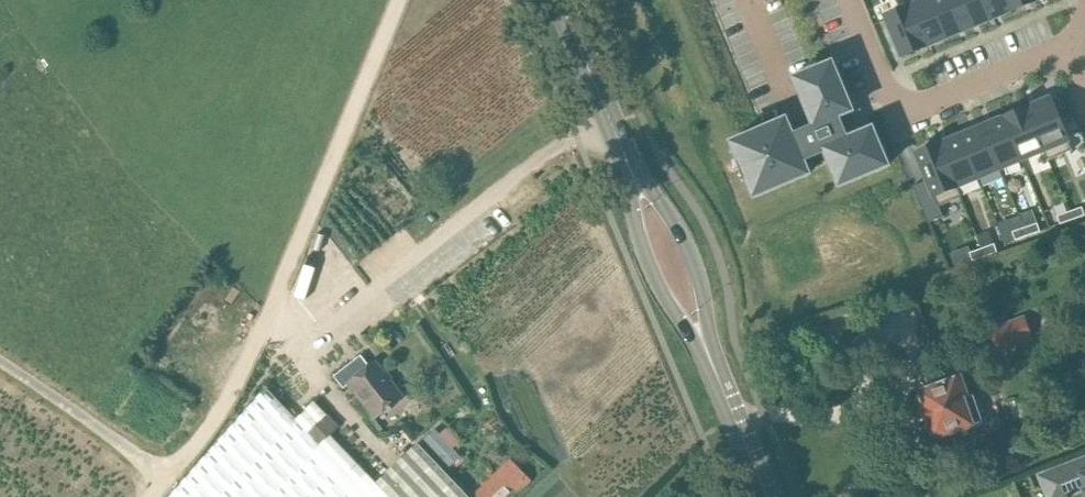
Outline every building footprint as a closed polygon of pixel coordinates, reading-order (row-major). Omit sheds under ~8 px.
[(907,1),(925,46),(947,37),(932,0),(909,0),(907,1)] [(969,28),(958,0),(932,0),(947,37),(969,28)] [(983,0),(958,0),(969,28),(991,19),(983,0)] [(1009,0),(983,0),(991,19),(1013,10),(1009,0)] [(1013,10),(1035,1),(1035,0),(1009,0),(1013,10)] [(902,56),(925,46),(907,1),(906,1),(908,6),(886,15),(902,56)] [(853,110),(833,62),(795,77),(814,123),(803,128),(807,139),(797,143),(787,118),(732,141),(743,168),(737,170),(738,172),(744,169),(755,196),(810,173),(804,159),(825,150),(840,185),(889,165),(872,127),(847,138),(838,116),(853,110)] [(1051,97),(1027,107),(1045,150),(1044,150),(1048,160),(1073,150),(1051,97)] [(1027,107),(1005,117),(1023,159),(1044,150),(1045,150),(1027,107)] [(1005,117),(983,126),(1001,168),(1023,159),(1005,117)] [(1001,168),(983,126),(961,135),(979,177),(1001,168)] [(961,135),(939,144),(957,186),(958,186),(979,177),(961,135)] [(928,181),(913,187),(928,223),(943,217),(938,206),(962,196),(958,186),(957,186),(939,144),(916,153),(928,181)] [(1071,211),(1074,219),(1084,215),(1084,213),(1083,207),(1071,211)] [(1071,211),(1058,216),(1061,224),(1074,219),(1071,211)] [(1041,231),(1038,223),(1025,227),(1028,235),(1041,231)] [(1028,235),(1025,227),(1013,232),(1016,240),(1028,235)] [(998,252),(995,243),(983,248),(986,256),(998,252)] [(986,256),(983,248),(970,252),(973,261),(986,256)] [(989,328),(999,352),(1034,339),(1024,316),(989,328)] [(377,417),(403,396),(376,362),(370,366),(361,354),(334,376),(344,388),(350,383),(377,417)] [(919,391),(937,438),(954,433),(959,445),(979,438),(974,426),(976,425),(975,424),(983,421),(974,394),(968,396),(961,377),(919,391)] [(437,463),(418,443),(376,482),(331,435),(339,427),(315,401),(297,419),(267,388),(170,496),(470,496),(437,463)] [(423,438),(449,466),(462,454),(455,446),(440,431),(436,426),(423,438)] [(1036,474),(1045,496),(1069,496),(1083,492),(1084,496),(1084,455),(1083,456),(1036,474)] [(511,459),(474,494),(477,496),(513,496),(531,480),(511,459)]
